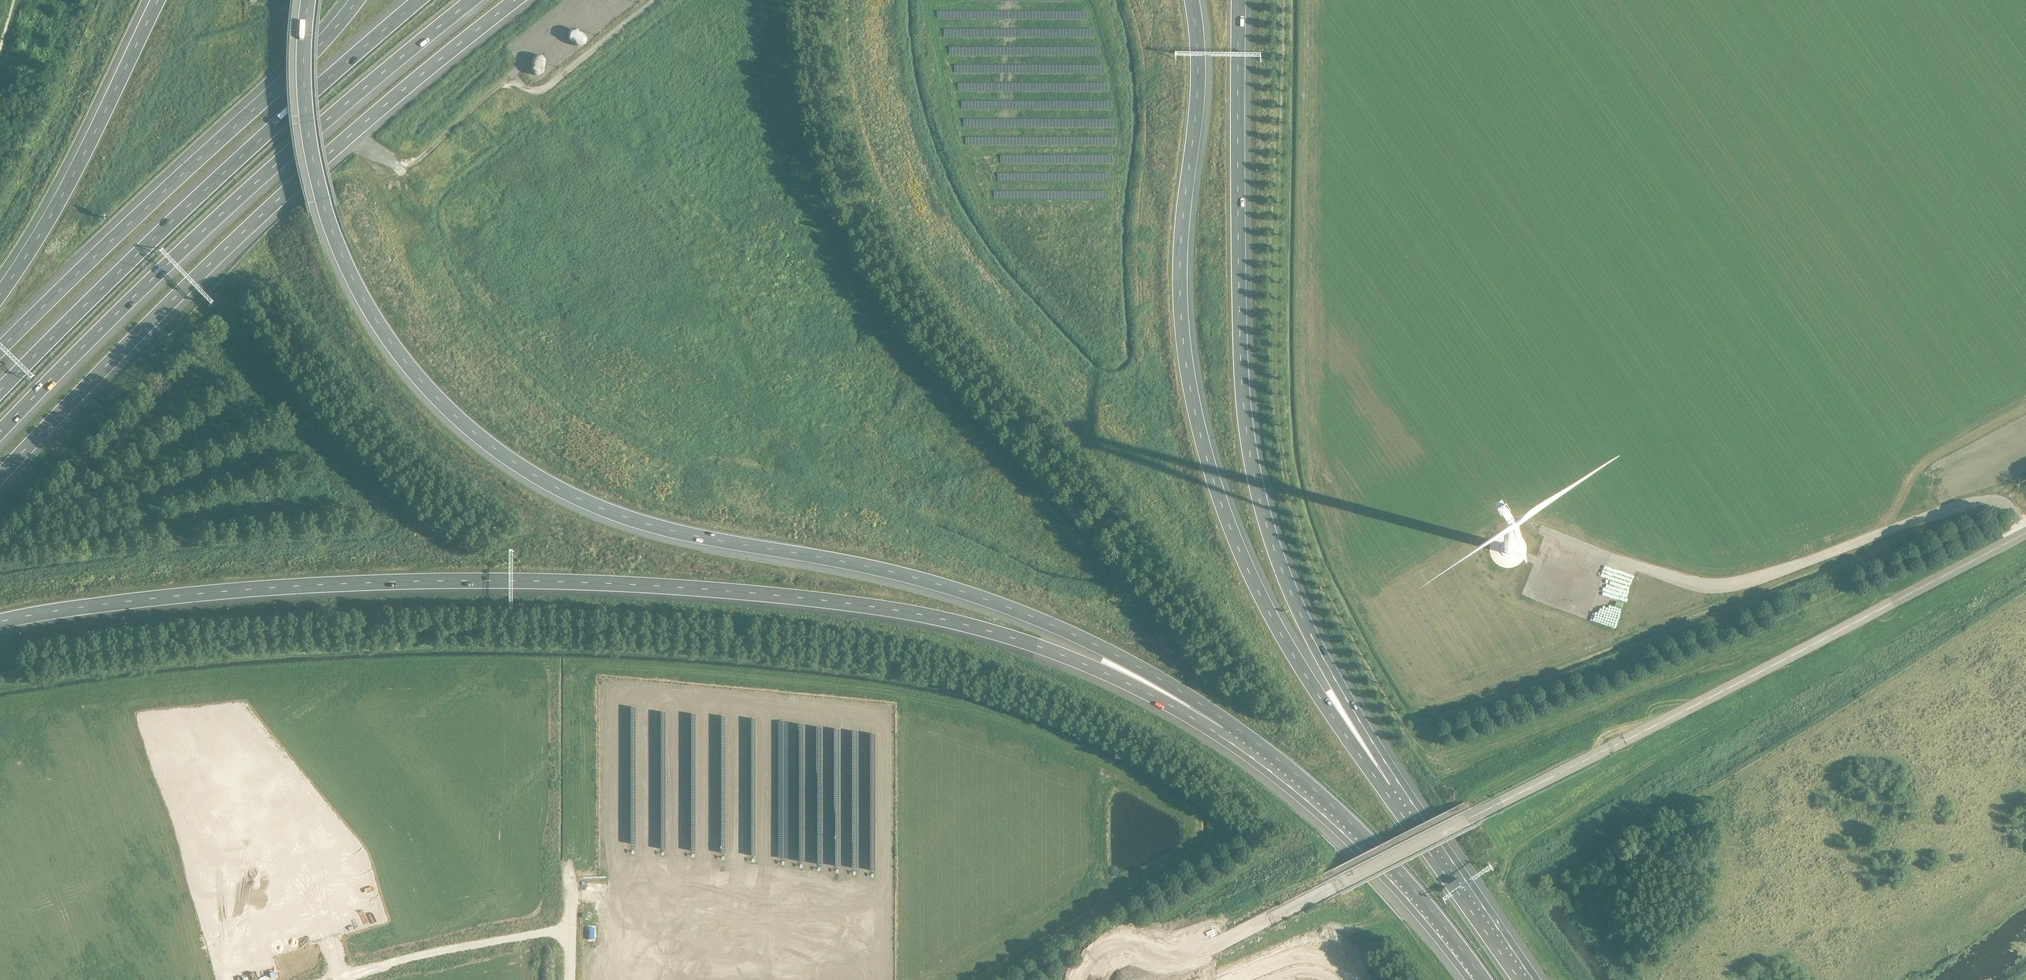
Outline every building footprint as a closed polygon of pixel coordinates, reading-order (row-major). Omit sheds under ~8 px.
[(1503,548),(1503,549),(1503,550),(1503,551),(1503,552),(1504,552),(1504,553),(1505,554),(1506,554),(1507,554),(1508,555),(1509,555),(1509,554),(1510,554),(1511,554),(1512,553),(1513,552),(1513,551),(1514,550),(1514,549),(1513,548),(1513,547),(1513,546),(1512,546),(1512,545),(1511,545),(1510,544),(1509,544),(1508,544),(1507,544),(1506,544),(1505,545),(1504,546),(1503,547),(1503,548)] [(382,903),(363,909),(365,918),(385,912),(382,903)]
